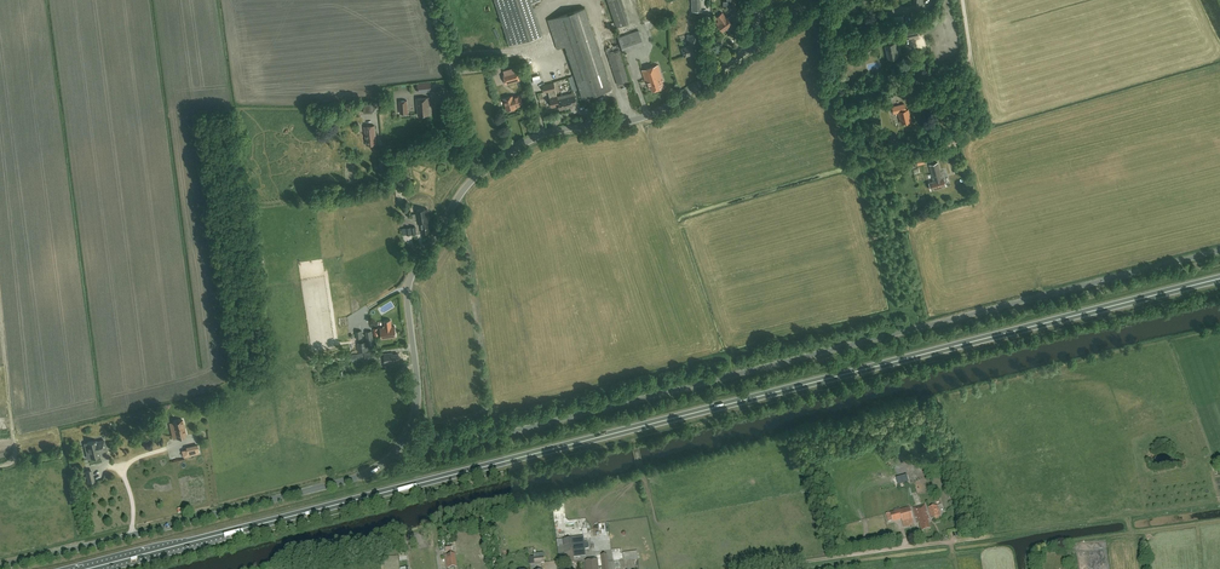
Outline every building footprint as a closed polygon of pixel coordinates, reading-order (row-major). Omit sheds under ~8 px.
[(510,45),(542,35),(531,3),(539,0),(494,0),(510,45)] [(692,12),(701,11),(700,0),(692,0),(692,12)] [(631,12),(636,11),(634,1),(628,2),(631,12)] [(557,49),(565,46),(582,98),(611,88),(584,8),(548,20),(557,49)] [(723,31),(726,29),(727,30),(729,30),(732,28),(732,26),(731,25),(732,24),(727,18),(726,18),(722,13),(716,17),(719,21),(716,23),(723,31)] [(904,38),(918,34),(916,27),(902,30),(904,38)] [(639,30),(618,38),(623,51),(643,44),(639,30)] [(682,48),(684,56),(699,51),(697,46),(702,45),(701,42),(700,42),(699,40),(700,39),(697,32),(694,33),(694,34),(690,35),(689,34),(687,35),(690,45),(682,48)] [(895,43),(885,45),(888,59),(898,57),(895,43)] [(630,80),(618,44),(613,46),(606,48),(617,85),(630,80)] [(642,70),(646,84),(648,83),(650,88),(651,88),(652,91),(664,87),(662,81),(663,81),(658,65),(642,70)] [(518,71),(504,75),(506,83),(520,79),(518,71)] [(430,82),(417,84),(418,92),(431,91),(430,82)] [(560,110),(570,107),(572,107),(572,105),(576,104),(574,93),(557,97),(554,83),(543,86),(545,92),(548,91),(550,98),(552,107),(559,105),(560,110)] [(938,93),(936,96),(943,103),(946,100),(938,93)] [(520,95),(513,97),(512,96),(504,99),(507,110),(516,107),(515,106),(523,104),(520,95)] [(427,115),(428,114),(429,114),(429,106),(429,97),(416,98),(417,109),(418,115),(425,114),(425,115),(427,115)] [(408,112),(407,100),(399,101),(400,113),(408,112)] [(904,104),(893,107),(894,113),(899,112),(901,123),(911,121),(908,110),(906,110),(904,104)] [(373,112),(373,105),(363,105),(364,113),(373,112)] [(375,126),(364,127),(366,145),(377,144),(375,126)] [(929,183),(931,190),(946,186),(944,178),(941,179),(941,176),(938,163),(929,165),(934,181),(929,183)] [(422,233),(430,232),(429,221),(429,220),(427,208),(415,210),(417,222),(421,222),(422,233)] [(416,226),(413,226),(405,227),(406,235),(417,234),(416,226)] [(382,339),(386,338),(396,337),(395,326),(391,326),(391,320),(384,321),(385,325),(383,327),(380,328),(378,328),(374,329),(375,335),(379,335),(381,334),(382,339)] [(372,331),(365,332),(367,341),(357,343),(358,352),(374,350),(372,331)] [(377,358),(376,351),(352,354),(353,360),(365,359),(365,360),(377,358)] [(384,354),(384,356),(385,363),(399,362),(398,353),(393,354),(392,353),(384,354)] [(173,438),(186,435),(183,420),(172,422),(173,427),(171,428),(173,438)] [(99,451),(101,451),(106,450),(104,440),(97,442),(97,441),(87,443),(88,449),(86,450),(88,458),(100,455),(99,451)] [(907,477),(896,480),(898,485),(908,482),(907,477)] [(928,520),(929,520),(928,517),(927,518),(926,513),(927,513),(925,505),(913,508),(916,518),(917,518),(918,519),(917,520),(918,523),(919,523),(922,531),(930,529),(928,520)] [(938,516),(936,510),(935,506),(928,508),(931,518),(938,516)] [(908,507),(904,508),(899,510),(903,523),(912,520),(908,507)] [(589,548),(589,544),(587,543),(584,543),(583,537),(563,539),(564,553),(566,564),(574,563),(573,552),(585,550),(587,549),(589,548)] [(409,560),(408,553),(400,554),(401,561),(409,560)] [(445,555),(446,568),(457,567),(455,553),(445,555)] [(585,561),(586,568),(599,568),(598,568),(599,568),(598,559),(585,561)]
